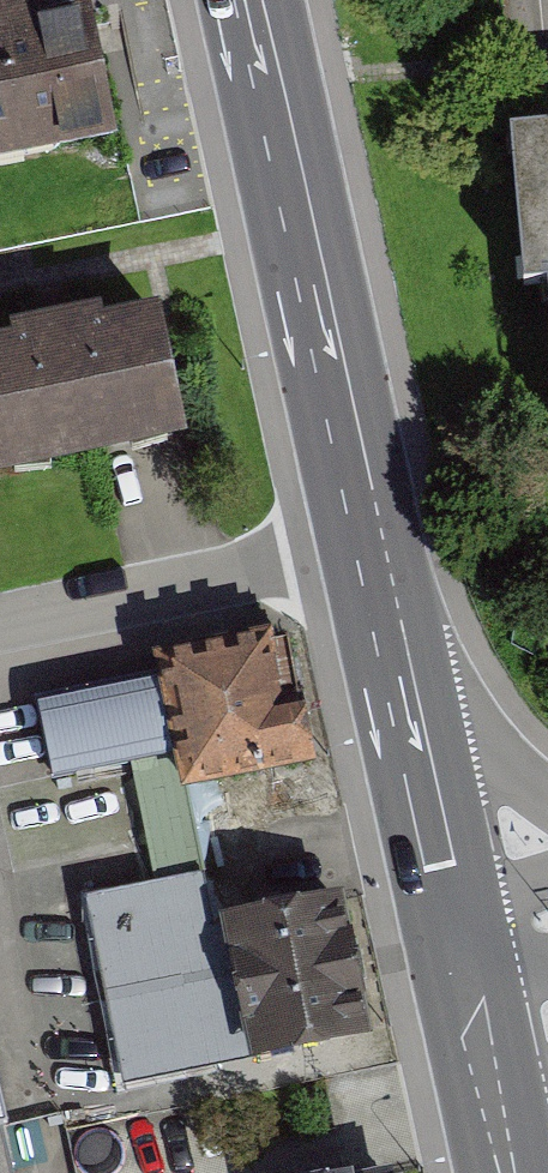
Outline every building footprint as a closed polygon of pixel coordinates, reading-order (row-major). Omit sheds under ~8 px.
[(109,136),(91,8),(48,14),(46,0),(0,0),(0,151),(109,136)] [(512,129),(525,281),(546,279),(547,302),(547,126),(512,129)] [(191,438),(169,313),(0,342),(0,470),(191,438)] [(165,690),(42,711),(52,772),(163,752),(173,810),(305,787),(280,641),(160,661),(165,690)] [(189,889),(113,900),(140,1080),(378,1044),(356,896),(194,921),(189,889)] [(0,1135),(0,1172),(9,1172),(0,1135)]
